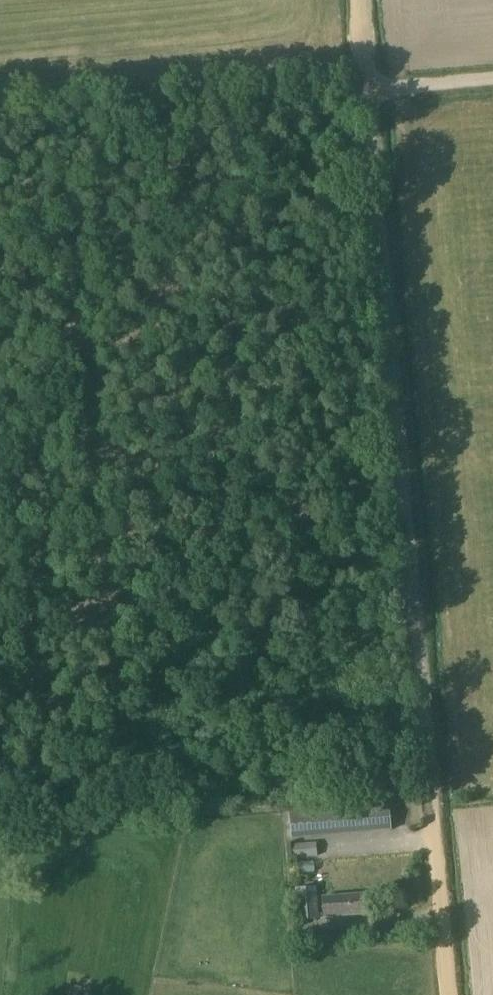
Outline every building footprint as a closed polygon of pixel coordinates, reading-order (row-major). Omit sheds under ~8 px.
[(294,843),(395,833),(392,809),(290,818),(294,843)] [(316,845),(292,847),(293,860),(317,858),(316,845)] [(296,919),(318,918),(316,887),(294,889),(296,919)] [(324,918),(366,914),(365,894),(322,898),(324,918)]
